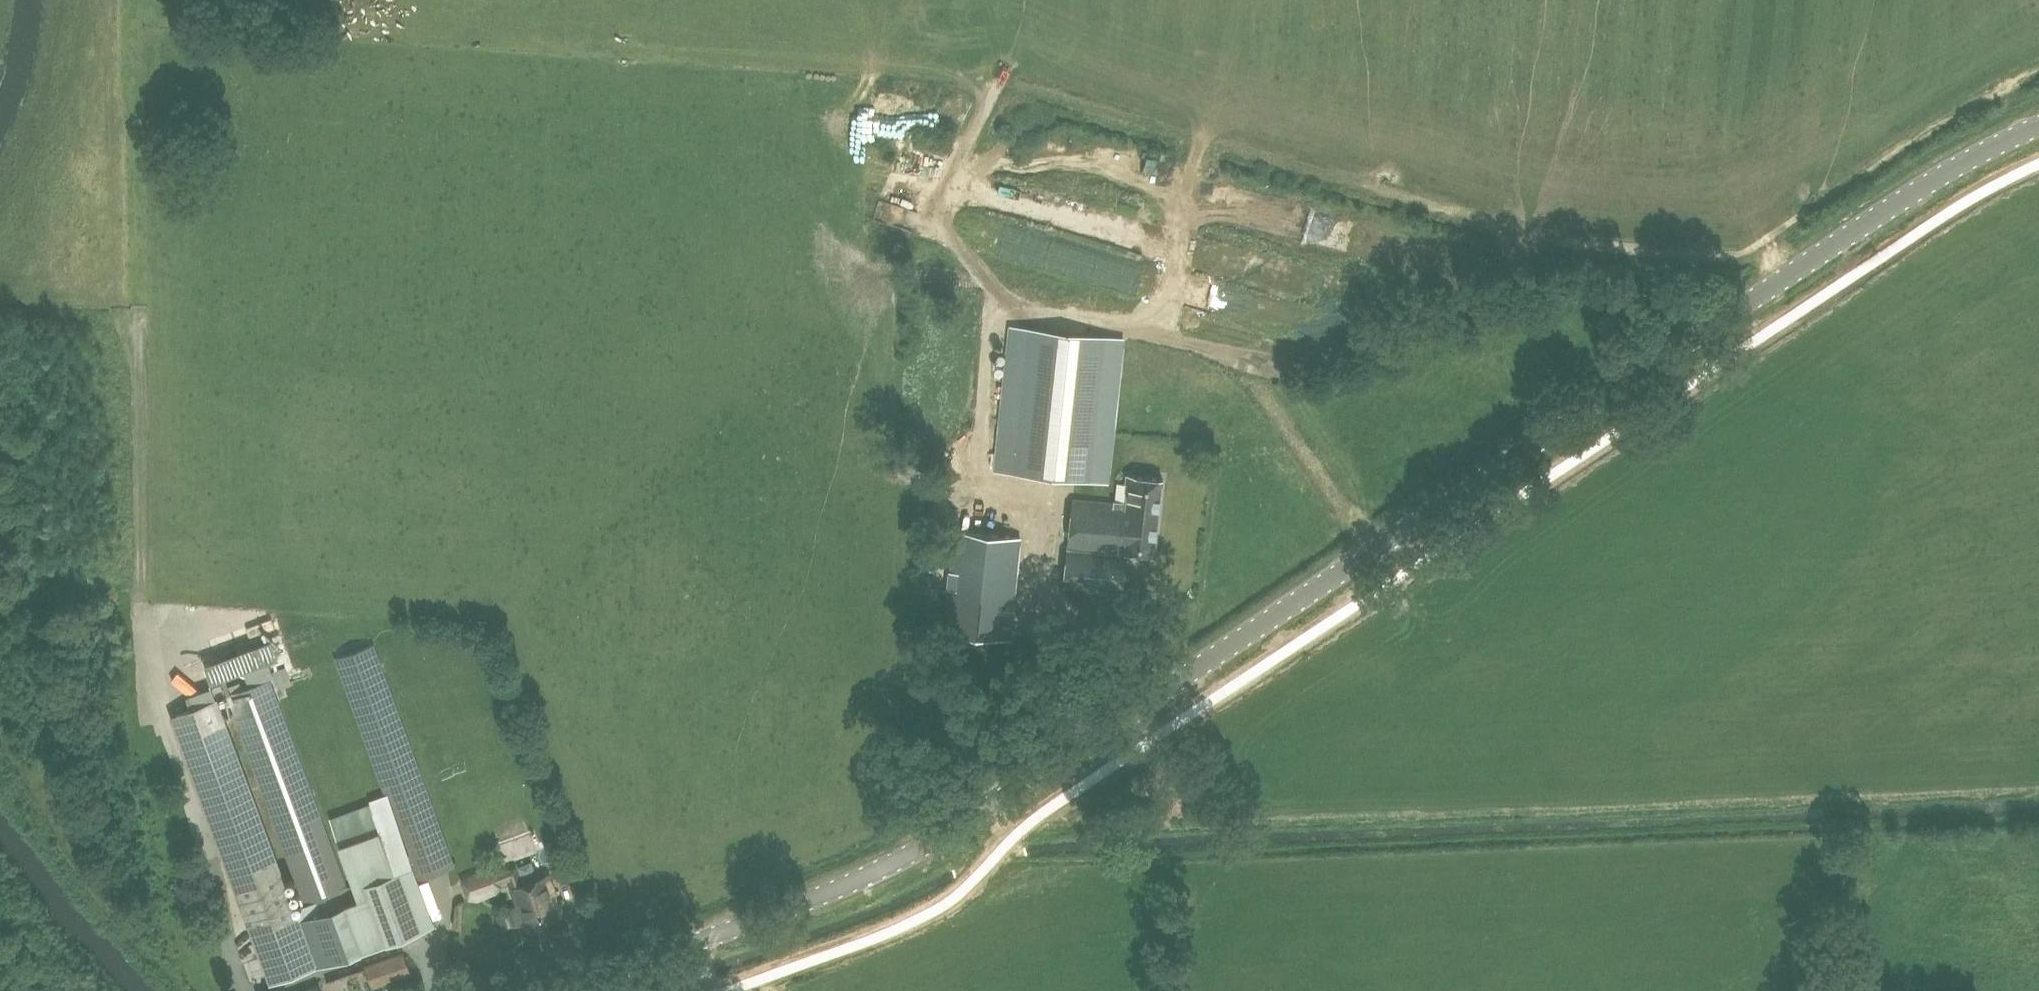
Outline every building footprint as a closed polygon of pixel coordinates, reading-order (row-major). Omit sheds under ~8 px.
[(868,154),(890,154),(890,142),(868,142),(868,154)] [(907,226),(907,205),(888,205),(887,226),(907,226)] [(1197,283),(1192,300),(1271,322),(1276,305),(1197,283)] [(1102,480),(1118,338),(1016,327),(1001,469),(1102,480)] [(1154,553),(1163,477),(1132,474),(1130,492),(1128,492),(1127,503),(1073,498),(1064,587),(1122,592),(1126,550),(1154,553)] [(1009,637),(1020,537),(956,529),(945,630),(1009,637)] [(279,634),(212,661),(220,680),(287,653),(279,634)] [(389,857),(379,830),(368,802),(331,816),(356,883),(347,887),(273,688),(232,704),(311,915),(299,919),(218,698),(172,715),(270,982),(415,929),(433,922),(417,879),(455,865),(374,644),(336,658),(407,851),(389,857)] [(477,898),(478,897),(476,891),(499,884),(495,872),(487,869),(469,875),(465,882),(470,894),(477,898)] [(558,901),(555,894),(556,893),(549,874),(511,888),(529,936),(567,922),(559,901),(558,901)] [(404,954),(385,961),(392,980),(411,973),(404,954)]
